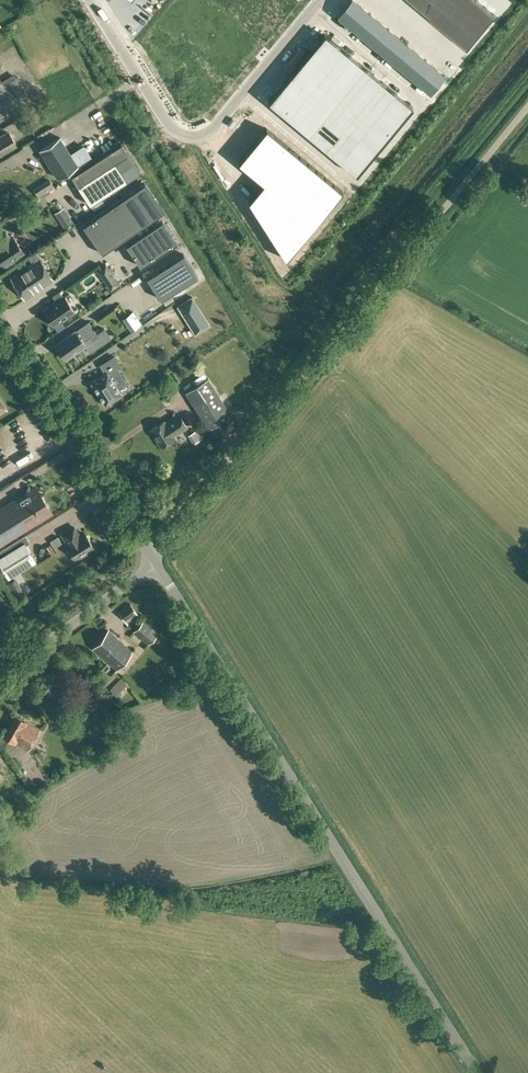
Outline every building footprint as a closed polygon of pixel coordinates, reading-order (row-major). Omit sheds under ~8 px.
[(397,69),(406,77),(415,85),(424,93),(439,76),(431,68),(422,60),(413,52),(403,44),(394,36),(385,28),(376,20),(367,12),(358,4),(353,0),(343,0),(333,12),(343,22),(353,30),(361,37),(370,45),(379,53),(388,61),(397,69)] [(468,48),(496,15),(478,0),(409,0),(468,48)] [(324,34),(268,102),(356,174),(412,106),(324,34)] [(29,96),(21,82),(19,83),(7,90),(1,81),(0,79),(0,114),(29,96)] [(20,125),(23,131),(28,128),(25,122),(20,125)] [(18,147),(9,130),(0,135),(0,157),(18,147)] [(266,131),(237,165),(262,186),(247,205),(284,262),(341,193),(266,131)] [(57,177),(77,164),(60,136),(39,149),(57,177)] [(121,143),(71,176),(78,186),(90,204),(127,180),(140,172),(135,165),(128,153),(121,143)] [(47,192),(55,186),(49,178),(41,183),(47,192)] [(83,226),(102,253),(164,210),(145,183),(83,226)] [(83,221),(78,214),(74,216),(69,208),(60,213),(69,229),(83,221)] [(140,266),(177,242),(162,220),(126,244),(140,266)] [(6,232),(0,236),(0,262),(1,264),(3,263),(4,265),(6,263),(7,265),(14,261),(12,259),(23,252),(14,237),(11,239),(6,232)] [(198,276),(183,253),(146,277),(161,299),(198,276)] [(33,264),(11,278),(24,298),(46,283),(52,279),(39,259),(33,264)] [(111,289),(119,284),(105,264),(97,270),(111,289)] [(63,296),(59,291),(52,296),(56,301),(43,310),(53,326),(67,316),(68,317),(72,314),(72,312),(75,311),(64,296),(63,296)] [(193,297),(178,306),(195,334),(210,325),(193,297)] [(135,331),(146,325),(138,311),(128,317),(135,331)] [(69,363),(66,359),(74,354),(73,352),(78,349),(79,350),(85,346),(90,352),(111,338),(104,328),(97,333),(95,330),(88,321),(81,325),(84,329),(78,334),(75,330),(66,336),(55,344),(68,363),(69,363)] [(105,404),(122,394),(111,377),(115,375),(111,370),(120,364),(114,356),(101,364),(106,372),(91,381),(105,404)] [(209,428),(231,414),(208,377),(185,391),(209,428)] [(187,426),(179,413),(165,422),(163,420),(150,429),(161,446),(174,437),(173,435),(187,426)] [(200,431),(193,435),(198,443),(205,438),(200,431)] [(51,512),(36,488),(0,510),(0,543),(51,512)] [(80,536),(74,526),(62,533),(68,544),(67,545),(75,558),(94,547),(85,533),(80,536)] [(36,560),(26,545),(30,542),(26,533),(0,549),(0,564),(8,577),(36,560)] [(46,547),(51,554),(55,552),(50,544),(46,547)] [(16,600),(26,594),(16,578),(6,584),(16,600)] [(128,626),(140,617),(130,603),(118,611),(128,626)] [(148,644),(159,632),(144,619),(133,631),(148,644)] [(117,668),(132,650),(108,630),(93,648),(117,668)] [(117,695),(127,684),(120,678),(110,689),(117,695)] [(92,714),(95,707),(98,700),(82,693),(76,706),(92,714)] [(54,703),(44,695),(40,701),(49,709),(48,710),(57,717),(65,708),(55,700),(54,703)] [(28,750),(40,730),(27,722),(28,721),(16,715),(4,736),(28,750)] [(62,767),(56,771),(58,775),(64,772),(62,767)]
